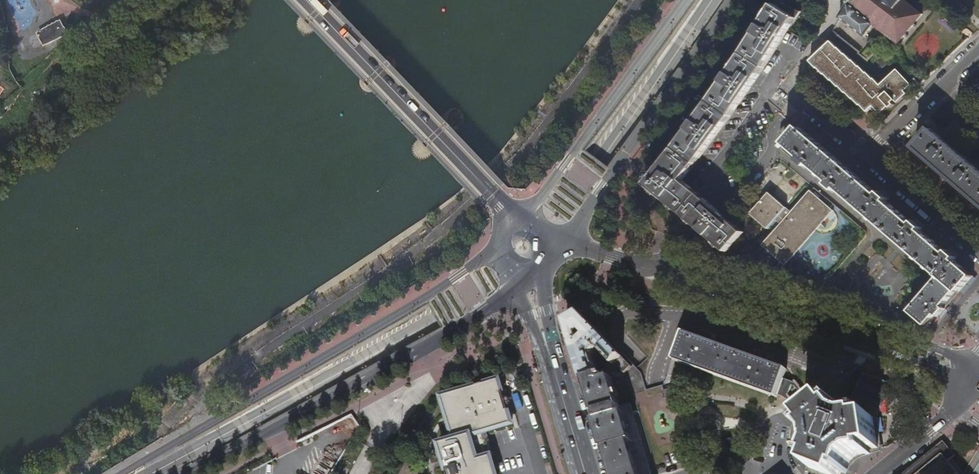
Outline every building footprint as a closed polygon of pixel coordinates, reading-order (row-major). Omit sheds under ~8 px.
[(874,25),(878,28),(878,29),(879,30),(880,29),(886,34),(886,35),(887,36),(888,35),(898,43),(905,35),(907,36),(907,34),(914,25),(915,26),(916,24),(915,23),(923,14),(914,7),(915,5),(913,4),(912,5),(907,1),(908,0),(907,0),(851,0),(850,1),(849,1),(848,2),(849,3),(848,4),(874,25)] [(848,4),(846,6),(840,17),(865,36),(874,25),(848,4)] [(773,8),(754,39),(745,52),(727,81),(717,94),(705,112),(681,142),(647,184),(680,210),(728,251),(745,232),(728,216),(700,192),(684,179),(707,149),(735,114),(750,92),(754,87),(800,14),(785,5),(784,7),(781,6),(778,11),(773,8)] [(34,33),(41,47),(67,34),(60,20),(34,33)] [(831,41),(812,62),(818,68),(819,68),(825,75),(826,74),(832,81),(833,80),(839,87),(840,86),(846,93),(847,92),(853,99),(854,98),(861,106),(862,105),(868,112),(874,106),(881,114),(889,106),(891,108),(895,105),(893,103),(896,101),(898,103),(908,94),(905,91),(912,85),(899,71),(883,86),(882,84),(881,85),(874,78),(873,79),(867,72),(866,73),(860,66),(859,67),(852,60),(852,61),(845,54),(838,48),(831,41)] [(868,48),(862,56),(867,60),(874,52),(868,48)] [(788,140),(797,130),(789,123),(780,133),(788,140)] [(797,130),(788,140),(785,143),(802,157),(799,160),(805,165),(807,167),(809,164),(828,180),(830,182),(828,184),(835,190),(836,191),(838,189),(936,273),(941,266),(952,275),(953,275),(961,265),(955,260),(957,257),(953,253),(949,250),(947,253),(921,231),(924,228),(920,224),(916,221),(913,224),(887,201),(889,198),(885,195),(881,191),(879,194),(843,164),(800,126),(797,130)] [(934,167),(961,190),(978,205),(978,170),(932,129),(916,147),(936,164),(934,167)] [(763,200),(757,206),(751,213),(769,228),(775,220),(780,225),(763,245),(764,246),(784,263),(785,264),(786,263),(783,261),(830,207),(832,210),(833,209),(810,189),(792,211),(770,192),(763,200)] [(892,197),(901,201),(904,194),(895,190),(892,197)] [(757,206),(763,200),(760,197),(759,195),(754,203),(757,206)] [(783,261),(786,263),(832,210),(830,207),(783,261)] [(971,274),(961,265),(953,275),(963,284),(971,274)] [(911,311),(927,326),(937,315),(939,317),(946,309),(944,306),(963,284),(953,275),(952,275),(941,266),(936,273),(940,276),(911,311)] [(606,357),(614,366),(615,364),(622,357),(581,313),(566,323),(584,381),(586,380),(599,376),(593,355),(597,351),(604,359),(606,357)] [(787,369),(763,361),(756,358),(709,342),(701,339),(685,333),(676,357),(683,360),(682,363),(716,375),(717,372),(730,377),(729,380),(770,395),(771,391),(778,394),(779,392),(788,396),(793,384),(783,381),(787,369)] [(632,367),(622,357),(615,364),(625,374),(632,367)] [(621,374),(614,366),(609,371),(616,378),(621,374)] [(716,375),(729,380),(730,377),(717,372),(716,375)] [(599,376),(586,380),(599,422),(597,422),(605,451),(607,450),(614,473),(652,473),(650,467),(631,405),(621,408),(610,373),(599,376)] [(864,373),(851,408),(857,414),(864,417),(874,418),(887,383),(886,382),(887,381),(866,373),(866,374),(864,373)] [(804,419),(827,400),(816,395),(793,384),(788,396),(797,409),(804,419)] [(484,435),(512,426),(508,413),(505,413),(505,410),(510,408),(511,406),(510,402),(508,401),(502,403),(501,399),(503,398),(499,385),(442,401),(455,444),(441,448),(449,473),(496,473),(484,435)] [(851,408),(847,403),(838,413),(827,400),(804,419),(810,427),(807,430),(814,438),(816,447),(811,457),(815,458),(811,468),(820,472),(826,473),(842,473),(844,470),(847,471),(851,461),(858,455),(869,454),(869,450),(879,448),(874,418),(864,417),(857,414),(851,408)] [(943,453),(949,461),(956,456),(944,441),(941,443),(903,473),(917,473),(943,453)] [(917,473),(959,473),(949,461),(943,453),(917,473)]
